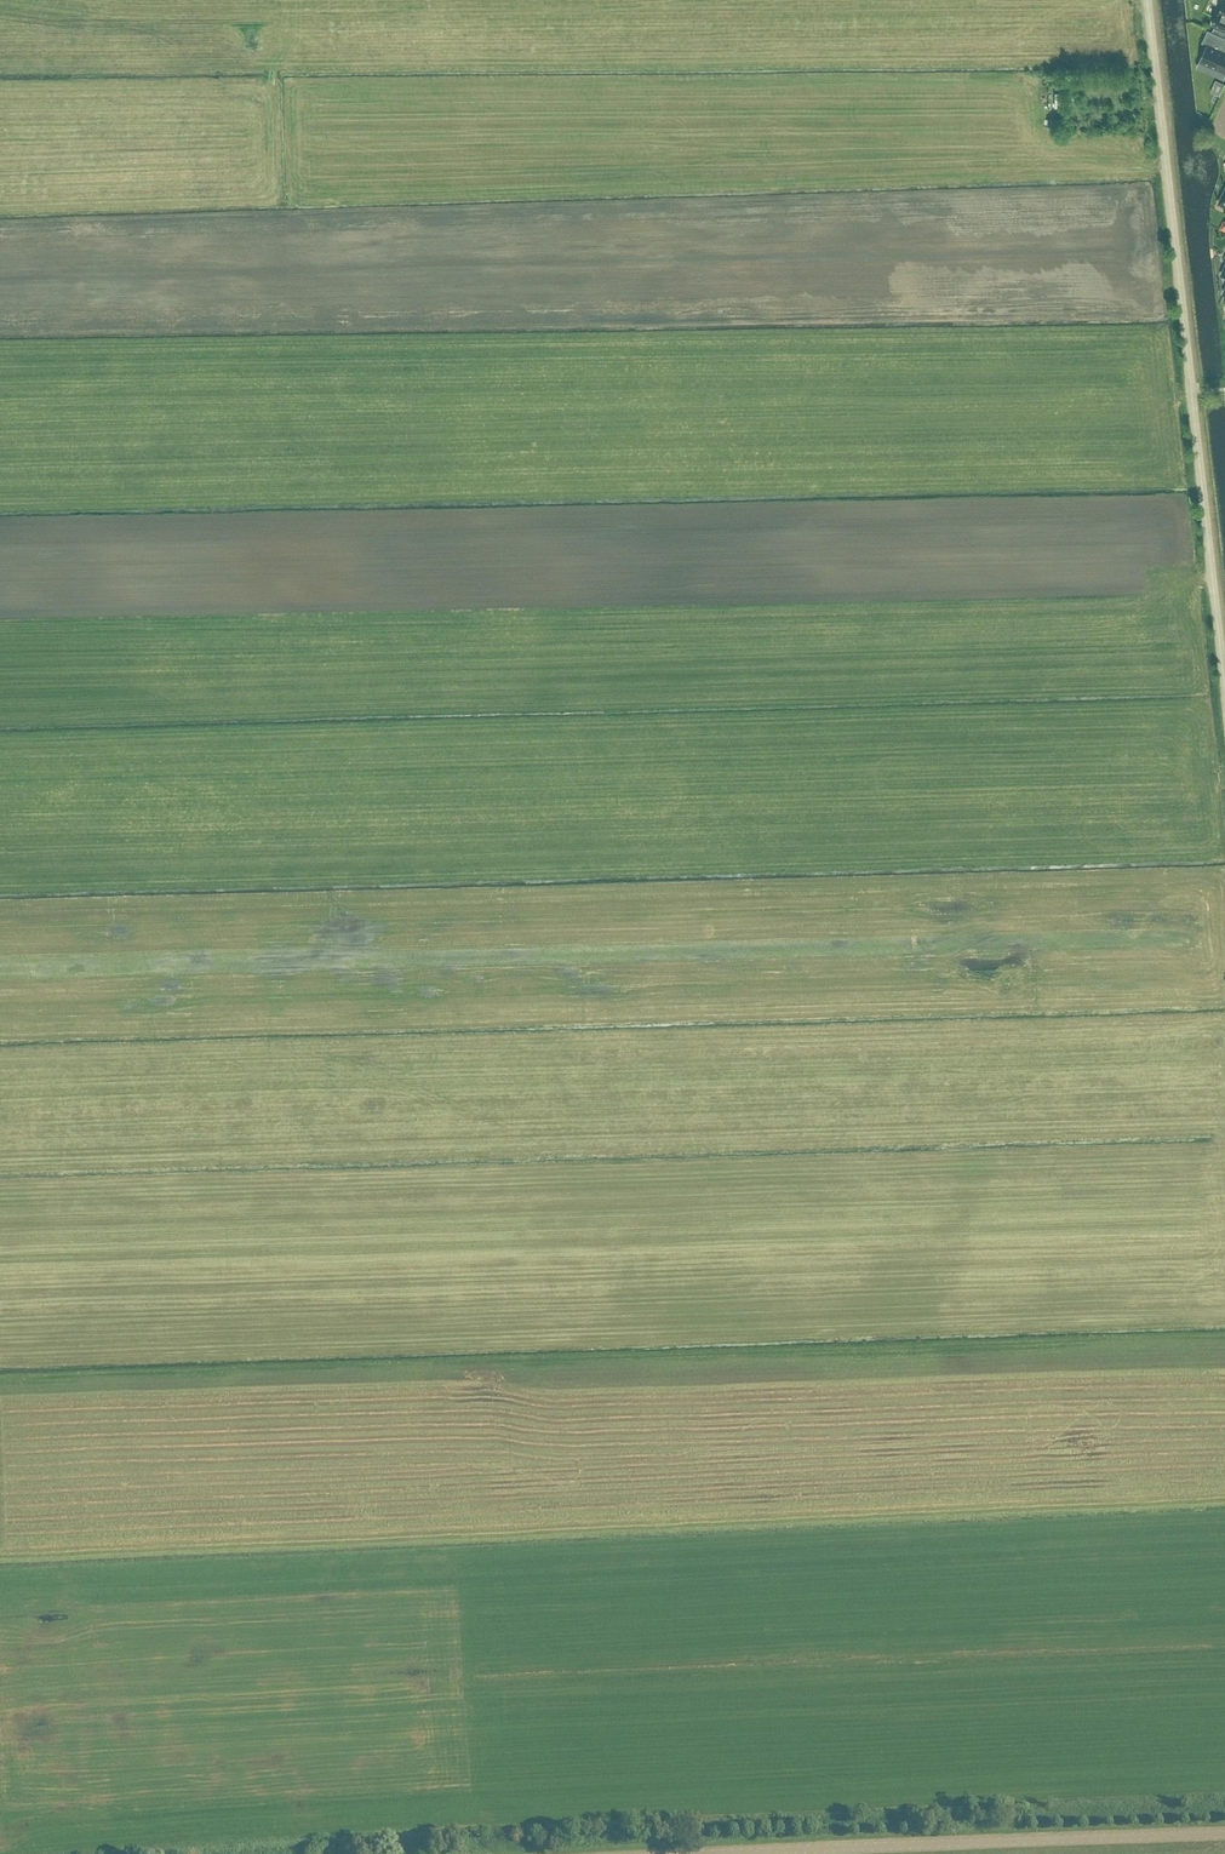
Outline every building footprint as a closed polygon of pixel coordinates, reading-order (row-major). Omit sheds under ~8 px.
[(1219,11),(1218,11),(1212,24),(1224,30),(1224,0),(1219,11)] [(1196,10),(1193,18),(1206,24),(1209,16),(1196,10)] [(1210,64),(1207,70),(1221,77),(1224,70),(1224,71),(1224,50),(1222,49),(1221,46),(1224,37),(1224,36),(1208,28),(1202,41),(1208,44),(1201,59),(1210,64)]
